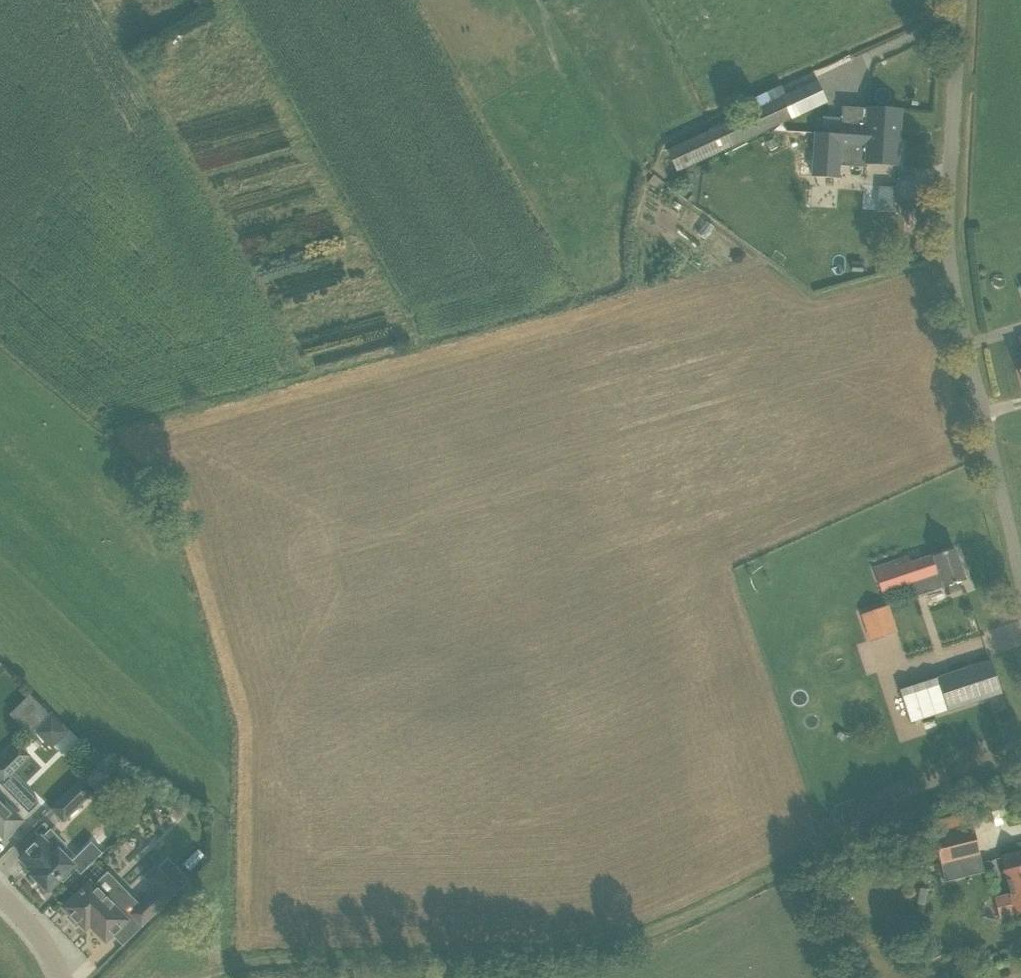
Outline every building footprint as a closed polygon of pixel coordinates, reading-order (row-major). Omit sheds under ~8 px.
[(725,150),(733,145),(809,110),(812,117),(830,109),(817,81),(812,83),(809,77),(751,104),(753,110),(666,150),(676,173),(725,150)] [(841,120),(840,135),(898,138),(900,110),(880,109),(868,108),(842,107),(841,120)] [(779,129),(788,149),(810,139),(800,119),(779,129)] [(811,177),(839,179),(840,163),(864,164),(897,166),(898,138),(840,135),(814,133),(811,177)] [(894,187),(879,186),(877,210),(892,211),(894,187)] [(875,569),(883,592),(938,573),(943,588),(965,580),(954,548),(911,563),(909,558),(875,569)] [(861,616),(870,641),(897,632),(888,607),(861,616)] [(981,618),(968,624),(973,633),(985,628),(981,618)] [(937,679),(948,711),(1001,693),(990,660),(988,661),(989,662),(939,679),(939,678),(937,679)] [(10,714),(29,734),(49,715),(30,695),(10,714)] [(51,716),(34,733),(51,749),(67,733),(51,716)] [(4,783),(32,756),(19,743),(0,762),(0,778),(4,783)] [(51,808),(65,822),(96,792),(82,778),(51,808)] [(4,838),(29,814),(0,784),(0,834),(4,838)] [(941,864),(945,883),(984,873),(979,854),(972,827),(968,811),(930,822),(934,837),(941,864)] [(33,876),(47,891),(60,878),(63,881),(77,867),(62,851),(67,846),(50,829),(20,859),(35,874),(33,876)] [(198,849),(183,864),(190,871),(205,857),(198,849)] [(999,918),(1020,912),(1020,853),(1001,857),(1004,869),(1002,869),(1009,894),(994,897),(999,918)] [(89,925),(105,941),(120,927),(132,915),(142,926),(189,880),(168,858),(157,869),(155,867),(145,878),(156,889),(139,906),(118,885),(105,898),(90,883),(64,908),(85,929),(89,925)]
